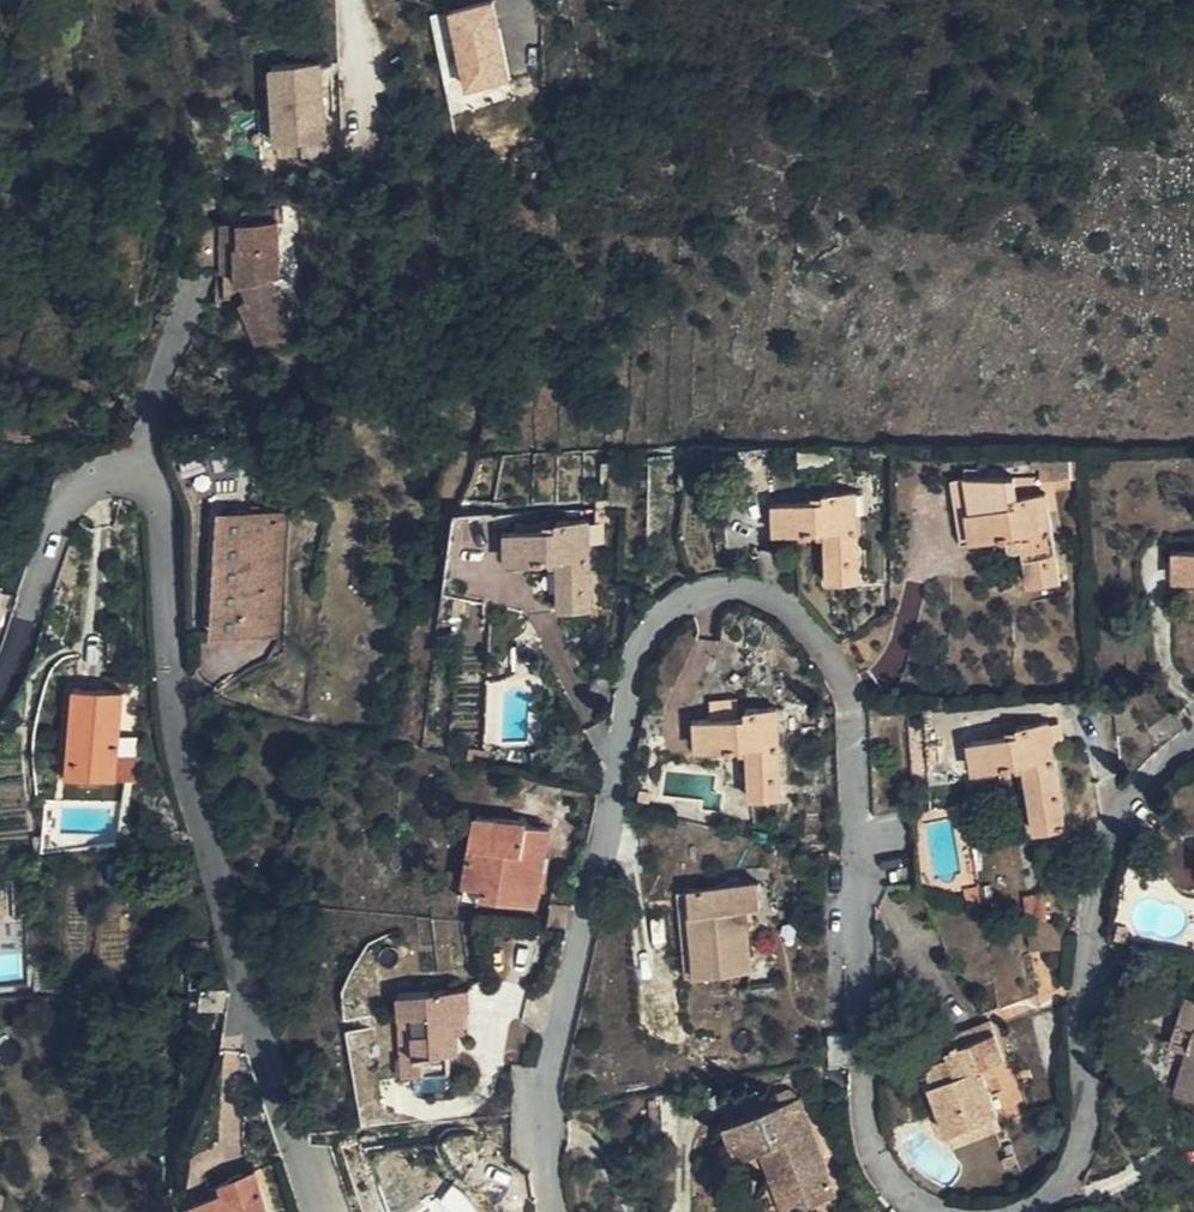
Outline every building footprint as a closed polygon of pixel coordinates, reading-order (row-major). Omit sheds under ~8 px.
[(472,81),(514,73),(500,0),(477,0),(457,4),(472,81)] [(275,62),(279,137),(331,134),(326,59),(275,62)] [(244,207),(245,219),(277,218),(277,206),(244,207)] [(245,219),(243,219),(243,242),(239,242),(239,268),(238,281),(251,279),(256,296),(241,301),(259,344),(294,328),(274,275),(281,273),(280,218),(277,218),(245,219)] [(243,242),(243,219),(202,219),(197,269),(239,268),(239,242),(243,242)] [(1082,476),(1081,448),(1030,447),(1032,467),(1040,467),(1041,478),(1082,476)] [(1016,474),(968,475),(973,509),(963,512),(968,540),(1008,534),(1010,546),(1025,546),(1031,583),(1061,578),(1047,491),(1019,495),(1016,474)] [(973,509),(968,475),(953,477),(961,541),(968,540),(963,512),(973,509)] [(860,578),(857,489),(824,490),(825,498),(780,500),(781,529),(828,527),(830,579),(860,578)] [(278,632),(284,512),(224,509),(218,629),(278,632)] [(592,607),(590,517),(560,518),(559,526),(513,528),(514,557),(560,556),(561,608),(592,607)] [(1179,548),(1179,579),(1193,579),(1193,549),(1179,548)] [(70,760),(77,685),(67,684),(60,772),(68,773),(70,760)] [(125,689),(77,685),(70,760),(83,761),(82,774),(117,777),(119,751),(120,742),(121,732),(125,689)] [(710,698),(711,717),(739,715),(738,696),(710,698)] [(739,715),(711,717),(701,718),(703,747),(749,744),(751,797),(782,796),(779,706),(747,707),(748,715),(739,715)] [(1067,824),(1050,719),(1020,723),(1020,731),(976,738),(979,767),(1026,760),(1036,830),(1067,824)] [(119,751),(117,777),(143,779),(144,753),(119,751)] [(83,761),(70,760),(68,773),(82,774),(83,761)] [(527,822),(528,818),(477,810),(467,877),(487,882),(485,891),(537,900),(550,827),(527,822)] [(827,843),(827,857),(843,861),(843,844),(827,843)] [(753,967),(747,917),(746,904),(753,904),(762,903),(760,880),(687,887),(695,973),(753,967)] [(967,884),(968,893),(985,897),(982,882),(967,884)] [(1022,893),(1025,911),(1047,917),(1044,891),(1022,893)] [(746,904),(747,917),(755,917),(753,904),(746,904)] [(1066,946),(1064,922),(1047,917),(1025,911),(1031,948),(1066,946)] [(400,990),(400,1011),(414,1012),(416,1053),(423,1054),(428,1049),(449,1049),(459,1048),(459,1029),(459,1008),(466,1008),(473,1008),(471,985),(400,990)] [(1178,1086),(1193,1092),(1193,997),(1188,995),(1172,1042),(1189,1047),(1178,1086)] [(414,1012),(400,1011),(404,1073),(424,1071),(423,1054),(416,1053),(414,1012)] [(950,1130),(997,1113),(1000,1112),(984,1064),(1005,1057),(991,1017),(931,1039),(937,1058),(928,1065),(932,1081),(929,1083),(947,1131),(950,1130)] [(423,1054),(424,1071),(451,1070),(449,1049),(428,1049),(423,1054)] [(1178,1086),(1173,1096),(1193,1102),(1193,1092),(1178,1086)] [(836,1194),(801,1094),(725,1124),(738,1156),(762,1147),(786,1211),(836,1194)] [(1002,1126),(997,1113),(950,1130),(954,1144),(1002,1126)] [(1003,1144),(1007,1153),(1015,1150),(1011,1140),(1003,1144)] [(1015,1150),(1007,1153),(1002,1155),(1005,1163),(1018,1160),(1015,1150)] [(196,1196),(201,1211),(273,1211),(258,1166),(223,1178),(226,1187),(196,1196)] [(472,1206),(464,1198),(458,1191),(445,1202),(454,1211),(477,1211),(472,1206)] [(470,1193),(464,1198),(472,1206),(478,1201),(470,1193)] [(196,1196),(180,1202),(182,1211),(201,1211),(196,1196)] [(477,1211),(492,1211),(481,1199),(478,1201),(472,1206),(477,1211)]
